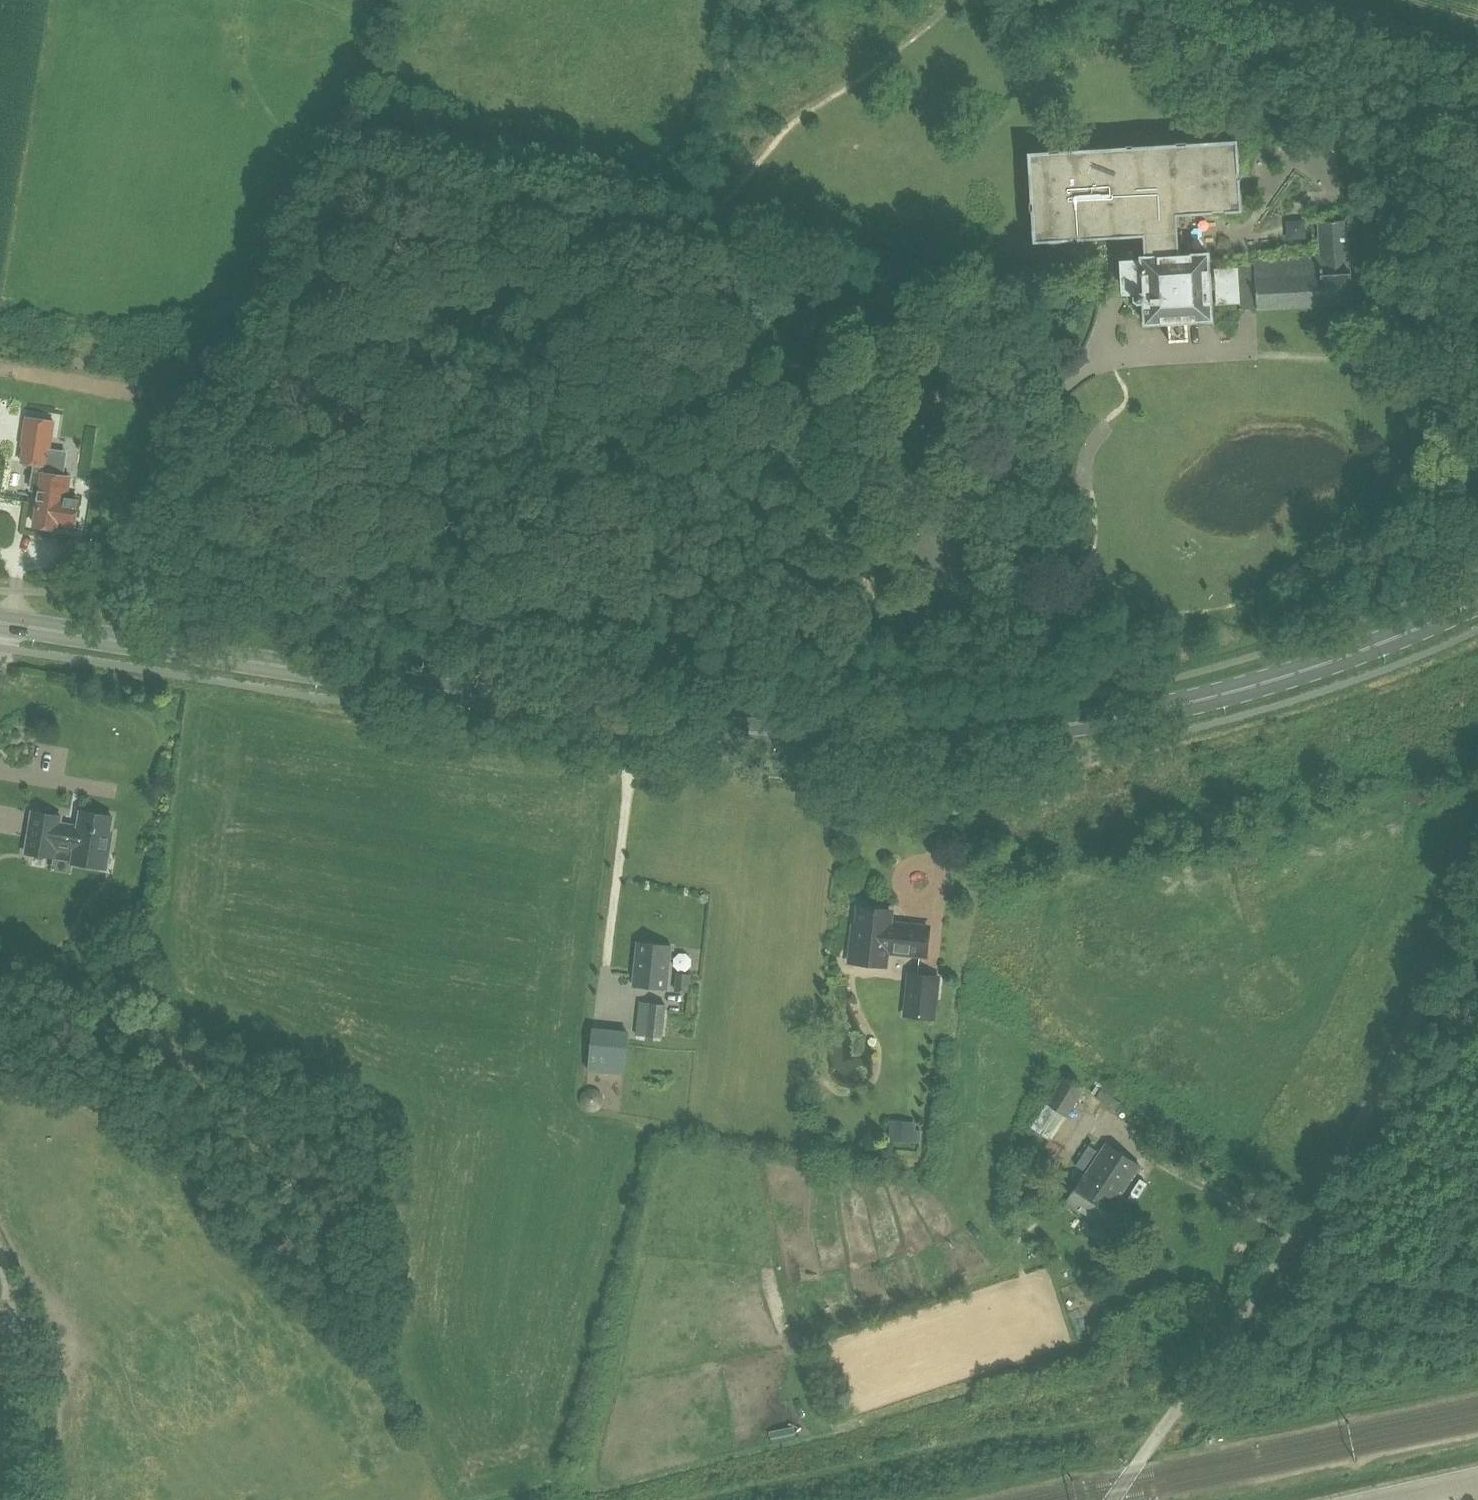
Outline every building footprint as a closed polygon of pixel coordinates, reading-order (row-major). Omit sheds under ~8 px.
[(1175,214),(1240,210),(1236,141),(1028,153),(1033,241),(1144,234),(1145,256),(1140,256),(1140,260),(1120,261),(1122,294),(1134,293),(1134,300),(1136,302),(1143,301),(1144,324),(1212,320),(1208,252),(1178,254),(1175,214)] [(1214,269),(1216,304),(1241,303),(1241,309),(1352,302),(1350,272),(1349,272),(1346,220),(1318,222),(1318,224),(1320,246),(1320,254),(1312,255),(1302,255),(1302,257),(1279,259),(1254,260),(1254,266),(1239,267),(1214,269)] [(179,413),(178,425),(191,427),(193,415),(179,413)] [(54,421),(26,417),(22,445),(24,445),(21,462),(35,464),(33,479),(32,479),(32,482),(31,489),(40,490),(34,525),(53,527),(53,523),(59,524),(59,522),(74,525),(78,501),(77,501),(78,497),(66,495),(69,477),(40,472),(41,465),(45,465),(46,459),(48,459),(48,455),(46,455),(47,449),(50,449),(54,421)] [(109,832),(111,816),(81,811),(79,826),(59,823),(60,815),(33,811),(26,853),(53,857),(55,847),(75,850),(73,863),(100,868),(103,852),(109,853),(113,833),(109,832)] [(850,943),(859,944),(857,964),(884,967),(886,952),(892,952),(892,953),(925,957),(928,929),(889,925),(890,913),(859,909),(857,928),(852,927),(850,943)] [(633,985),(667,989),(671,946),(637,943),(633,985)] [(906,975),(901,1021),(930,1024),(935,979),(906,975)] [(635,1035),(663,1038),(666,1004),(638,1001),(635,1035)] [(592,1029),(588,1070),(624,1073),(628,1033),(592,1029)] [(1045,1104),(1067,1116),(1085,1088),(1063,1074),(1045,1104)] [(914,1142),(916,1122),(895,1120),(893,1140),(914,1142)] [(1065,1203),(1100,1226),(1119,1199),(1117,1198),(1139,1165),(1106,1143),(1084,1176),(1083,1175),(1065,1203)] [(1102,1321),(1088,1324),(1091,1339),(1104,1337),(1102,1321)]
